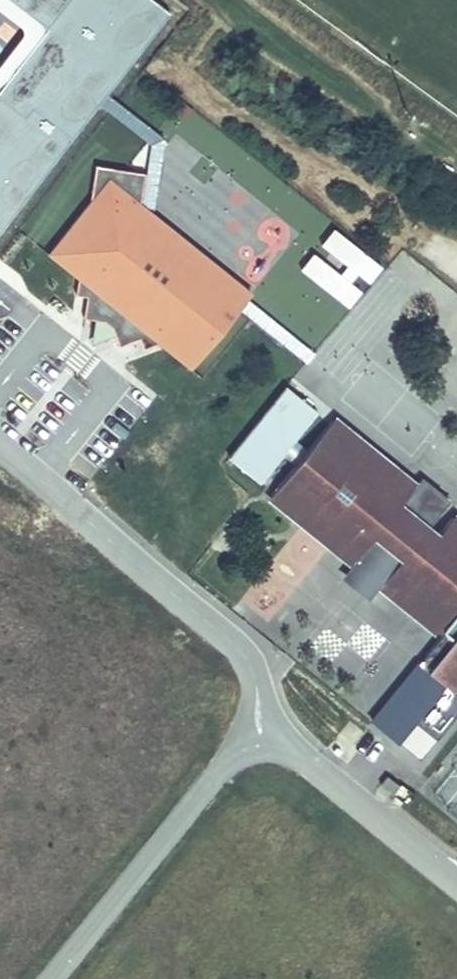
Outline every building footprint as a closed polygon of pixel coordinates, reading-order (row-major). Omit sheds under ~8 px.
[(1,216),(161,0),(27,0),(45,13),(0,73),(0,215),(1,216)] [(89,198),(46,250),(77,275),(161,343),(163,345),(189,366),(238,308),(253,291),(142,200),(145,172),(95,165),(89,198)] [(318,243),(368,282),(382,264),(332,225),(318,243)] [(297,270),(349,305),(362,286),(310,252),(297,270)] [(77,275),(75,292),(86,294),(84,317),(94,318),(89,344),(115,335),(119,344),(139,338),(142,347),(161,343),(77,275)] [(226,450),(256,474),(313,405),(284,380),(226,450)] [(453,506),(442,520),(431,510),(448,489),(418,465),(410,475),(329,410),(267,486),(348,552),(378,517),(407,539),(377,577),(438,627),(415,657),(371,714),(399,738),(422,758),(437,740),(456,714),(456,509),(453,506)] [(377,577),(407,539),(378,517),(348,552),(338,566),(367,588),(377,577)] [(398,787),(387,778),(380,787),(391,796),(398,787)]
